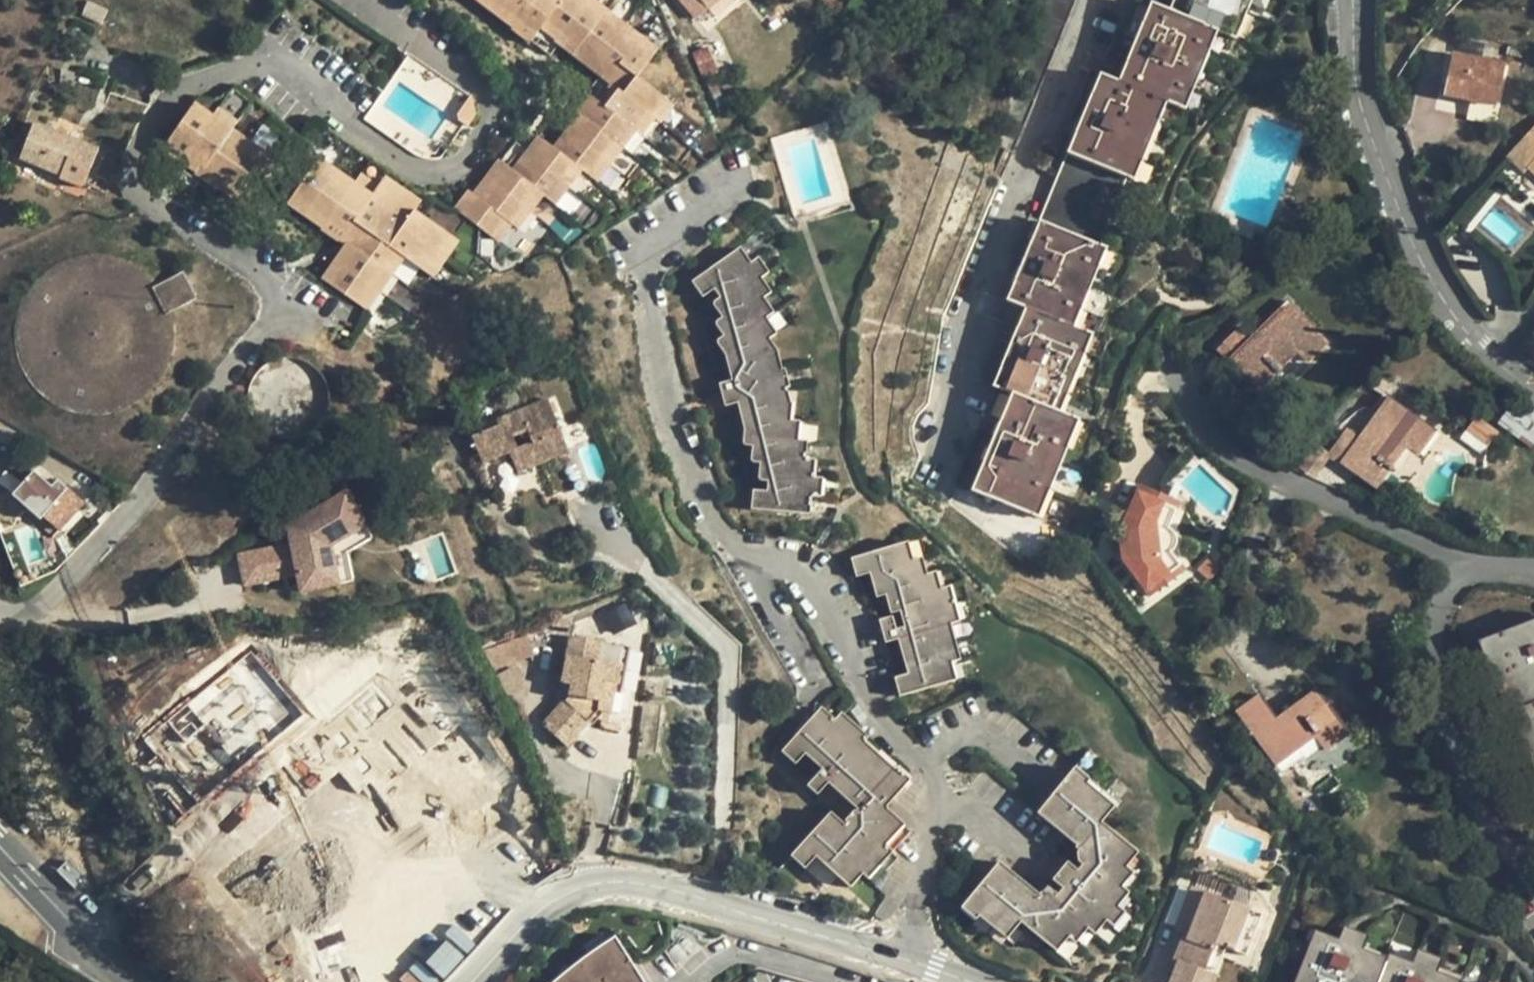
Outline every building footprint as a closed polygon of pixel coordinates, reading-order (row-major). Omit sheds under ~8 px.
[(459,212),(501,243),(516,224),(522,228),(546,197),(558,205),(583,171),(600,183),(637,133),(644,138),(656,122),(661,126),(675,107),(639,80),(658,54),(585,0),(565,0),(564,1),(562,0),(473,0),(514,31),(512,33),(530,46),(532,43),(552,58),(561,46),(603,78),(590,96),(593,99),(581,116),(583,117),(558,151),(544,140),(534,153),(522,143),(507,163),(503,160),(490,178),(493,180),(480,197),(473,193),(459,212)] [(709,8),(719,0),(702,0),(709,8)] [(1121,179),(1129,159),(1135,162),(1151,122),(1145,118),(1153,99),(1172,107),(1178,90),(1185,93),(1201,51),(1197,48),(1204,28),(1223,37),(1233,8),(1241,11),(1245,0),(1175,0),(1169,15),(1151,7),(1120,86),(1100,77),(1067,157),(1121,179)] [(1451,55),(1443,95),(1497,106),(1506,65),(1451,55)] [(198,108),(167,151),(185,164),(176,175),(196,189),(203,179),(220,191),(222,189),(239,202),(270,159),(235,133),(239,128),(220,114),(215,120),(198,108)] [(1507,157),(1524,172),(1529,166),(1533,171),(1533,126),(1507,157)] [(38,127),(24,163),(49,173),(63,138),(38,127)] [(63,138),(49,173),(65,179),(72,164),(92,172),(101,153),(63,138)] [(1067,157),(1058,178),(1119,203),(1127,181),(1121,179),(1067,157)] [(353,246),(328,283),(371,312),(407,258),(437,278),(461,242),(420,214),(426,205),(390,180),(378,198),(325,161),(294,206),(328,229),(326,231),(345,244),(347,242),(353,246)] [(72,164),(64,183),(86,191),(92,172),(72,164)] [(1119,203),(1058,178),(1049,201),(1110,225),(1119,203)] [(1110,225),(1049,201),(1040,224),(1093,245),(1101,248),(1110,225)] [(1010,395),(970,492),(1024,514),(1036,486),(1043,488),(1061,448),(1054,445),(1065,417),(1047,408),(1054,391),(1060,394),(1077,352),(1071,348),(1078,332),(1061,324),(1068,306),(1073,309),(1092,266),(1086,263),(1093,245),(1040,224),(1006,302),(1024,310),(992,388),(1010,395)] [(751,490),(749,510),(798,514),(800,497),(811,497),(812,479),(803,478),(804,460),(795,460),(797,442),(787,442),(789,422),(781,420),(783,402),(779,403),(776,391),(779,390),(775,372),(771,373),(769,361),(771,360),(762,346),(769,341),(759,325),(766,320),(756,305),(763,300),(753,284),(760,279),(750,263),(741,268),(732,254),(692,282),(702,297),(714,290),(719,299),(712,303),(721,318),(714,324),(721,338),(715,341),(725,357),(731,381),(718,385),(724,407),(737,404),(743,430),(742,445),(750,447),(750,463),(758,465),(757,482),(766,483),(765,493),(751,490)] [(198,303),(185,277),(160,288),(150,276),(134,265),(123,262),(114,259),(94,257),(74,260),(61,265),(41,278),(29,293),(25,301),(18,320),(15,340),(18,361),(23,375),(33,389),(47,402),(62,411),(77,416),(87,417),(98,418),(108,417),(120,415),(130,411),(142,405),(152,395),(167,377),(172,365),(175,353),(176,330),(174,315),(198,303)] [(1241,327),(1217,351),(1228,362),(1231,359),(1262,389),(1298,352),(1309,363),(1328,343),(1289,302),(1253,338),(1241,327)] [(1533,445),(1533,409),(1516,396),(1496,423),(1531,449),(1533,445)] [(1329,453),(1326,458),(1329,461),(1339,469),(1343,464),(1375,488),(1407,445),(1419,455),(1435,432),(1390,398),(1360,440),(1346,431),(1329,453)] [(500,430),(473,441),(482,466),(511,456),(518,474),(567,455),(548,404),(498,423),(500,430)] [(1488,445),(1498,432),(1478,418),(1469,431),(1488,445)] [(45,518),(60,533),(85,508),(70,493),(66,498),(40,472),(16,497),(42,522),(45,518)] [(1171,525),(1180,502),(1141,487),(1122,535),(1125,560),(1153,597),(1187,571),(1172,552),(1171,525)] [(293,549),(241,560),(246,589),(299,579),(302,597),(340,590),(332,551),(367,531),(348,498),(290,531),(293,549)] [(332,551),(340,590),(351,588),(345,561),(375,544),(367,531),(332,551)] [(893,678),(898,696),(946,683),(941,666),(951,663),(941,628),(950,625),(941,590),(932,592),(927,575),(918,577),(913,560),(904,562),(900,545),(851,559),(856,579),(870,575),(876,598),(886,596),(891,614),(899,612),(903,626),(895,628),(892,617),(878,620),(884,642),(896,639),(906,675),(893,678)] [(1484,639),(1492,663),(1491,664),(1500,689),(1498,690),(1506,713),(1513,711),(1522,735),(1524,734),(1533,759),(1533,758),(1533,621),(1484,639)] [(496,669),(534,655),(526,636),(488,650),(496,669)] [(568,697),(543,725),(565,746),(595,714),(596,703),(601,703),(605,682),(615,683),(623,647),(570,636),(561,683),(571,684),(568,697)] [(193,797),(303,710),(253,648),(143,736),(193,797)] [(512,696),(525,689),(513,667),(500,674),(512,696)] [(1259,696),(1237,711),(1275,764),(1316,735),(1325,749),(1348,733),(1318,690),(1277,719),(1259,696)] [(827,812),(794,850),(809,863),(815,856),(843,881),(856,866),(869,877),(912,829),(886,806),(910,779),(895,767),(892,770),(862,743),(865,739),(837,714),(830,722),(816,710),(777,754),(792,767),(801,756),(816,770),(803,785),(814,795),(826,783),(854,809),(852,810),(851,809),(842,819),(845,821),(841,825),(827,812)] [(996,862),(965,899),(980,913),(976,917),(1005,939),(1019,923),(1049,947),(1059,933),(1067,939),(1078,923),(1087,930),(1097,915),(1105,921),(1116,907),(1110,902),(1120,887),(1114,881),(1125,867),(1116,861),(1128,847),(1101,823),(1113,806),(1087,784),(1082,788),(1068,775),(1036,813),(1075,846),(1073,848),(1076,852),(1075,852),(1077,862),(1080,865),(1075,871),(1065,862),(1050,880),(1060,888),(1055,894),(1046,887),(1039,895),(996,862)] [(1186,934),(1184,940),(1188,941),(1210,950),(1213,944),(1224,948),(1244,956),(1260,914),(1191,887),(1174,930),(1186,934)] [(442,978),(473,945),(455,929),(424,962),(442,978)] [(1294,981),(1434,981),(1439,970),(1413,960),(1407,977),(1383,968),(1382,973),(1358,963),(1364,947),(1339,937),(1333,952),(1310,943),(1294,981)] [(615,939),(595,952),(573,968),(556,981),(642,981),(615,939)] [(1184,940),(1176,960),(1180,961),(1188,941),(1184,940)] [(1188,941),(1180,961),(1176,960),(1169,981),(1210,981),(1213,975),(1203,971),(1210,950),(1188,941)] [(1203,971),(1213,975),(1224,948),(1213,944),(1210,950),(1203,971)]
